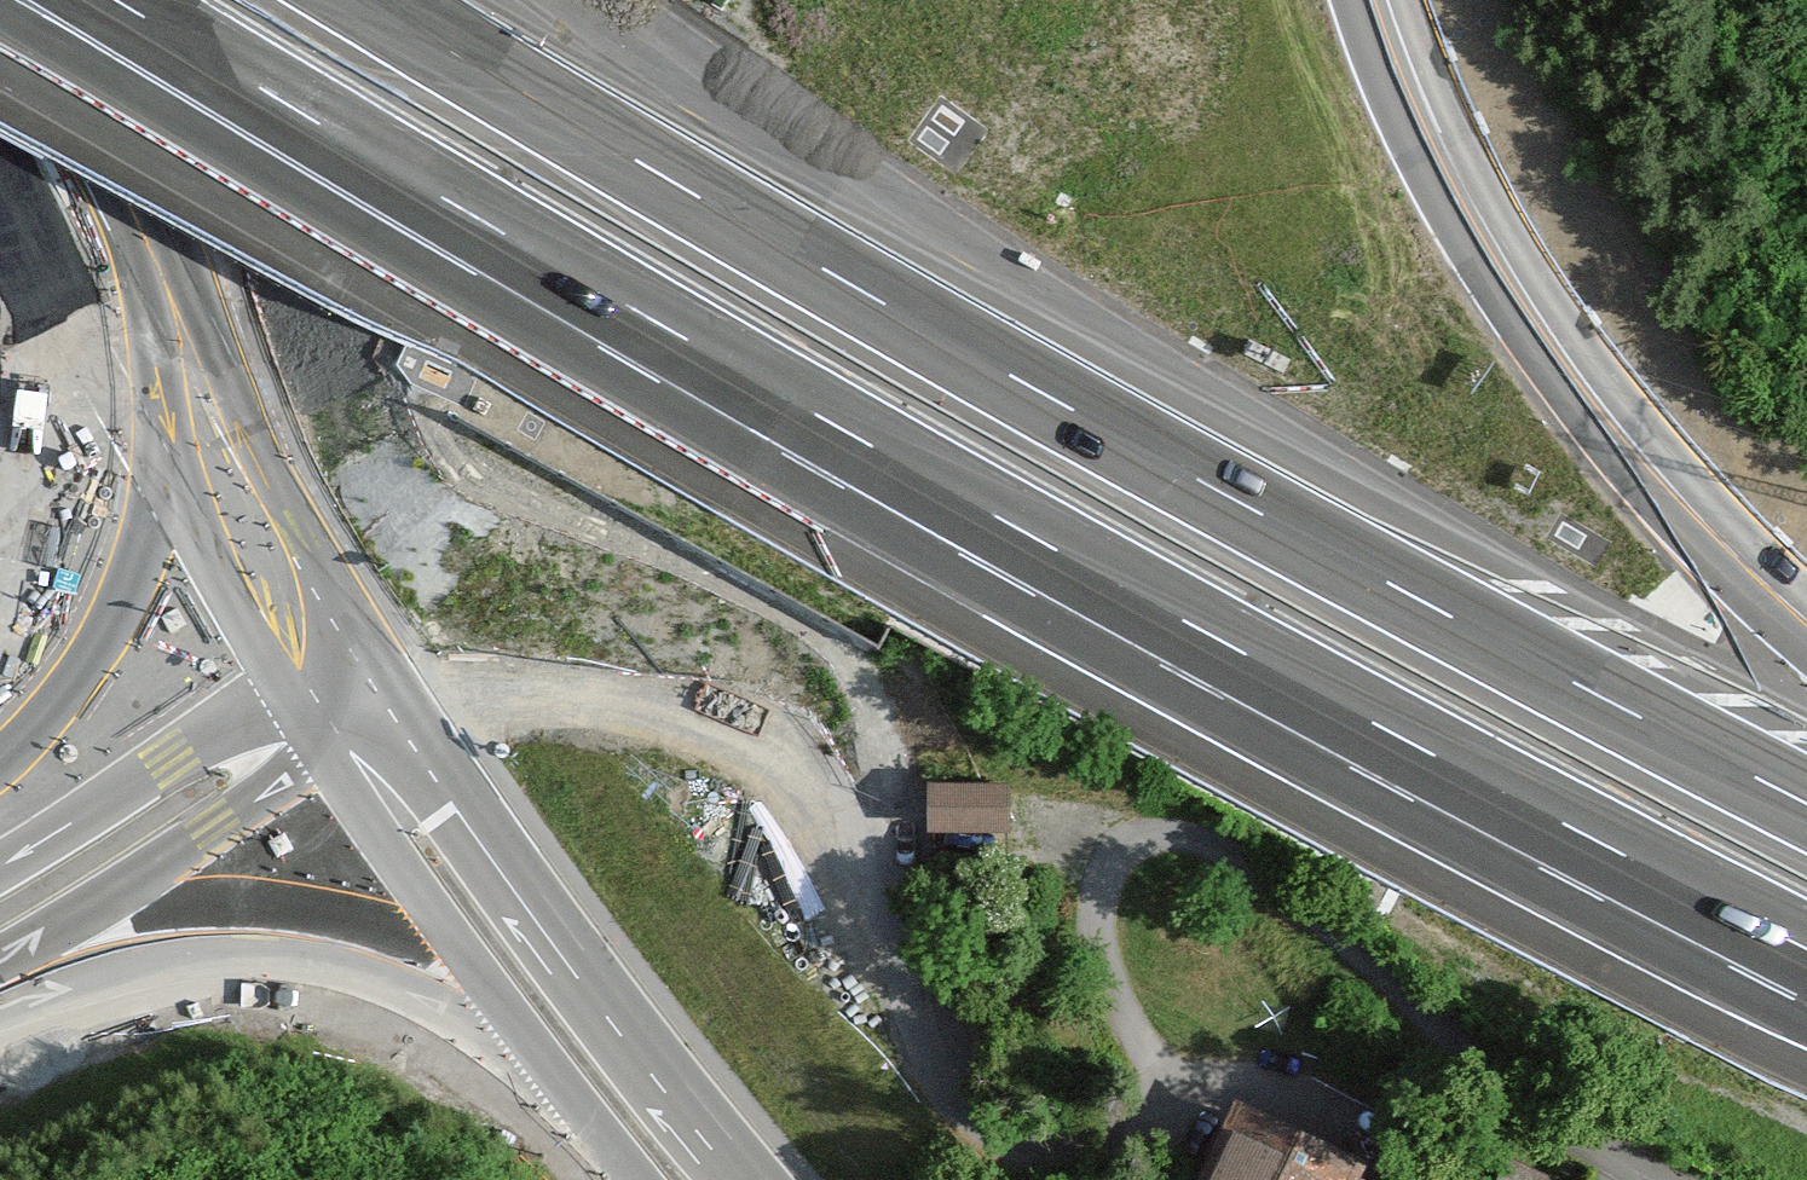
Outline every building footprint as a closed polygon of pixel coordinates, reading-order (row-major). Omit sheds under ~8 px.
[(936,835),(1006,833),(1004,779),(935,781),(936,835)] [(1221,1085),(1173,1179),(1371,1179),(1379,1165),(1221,1085)]
